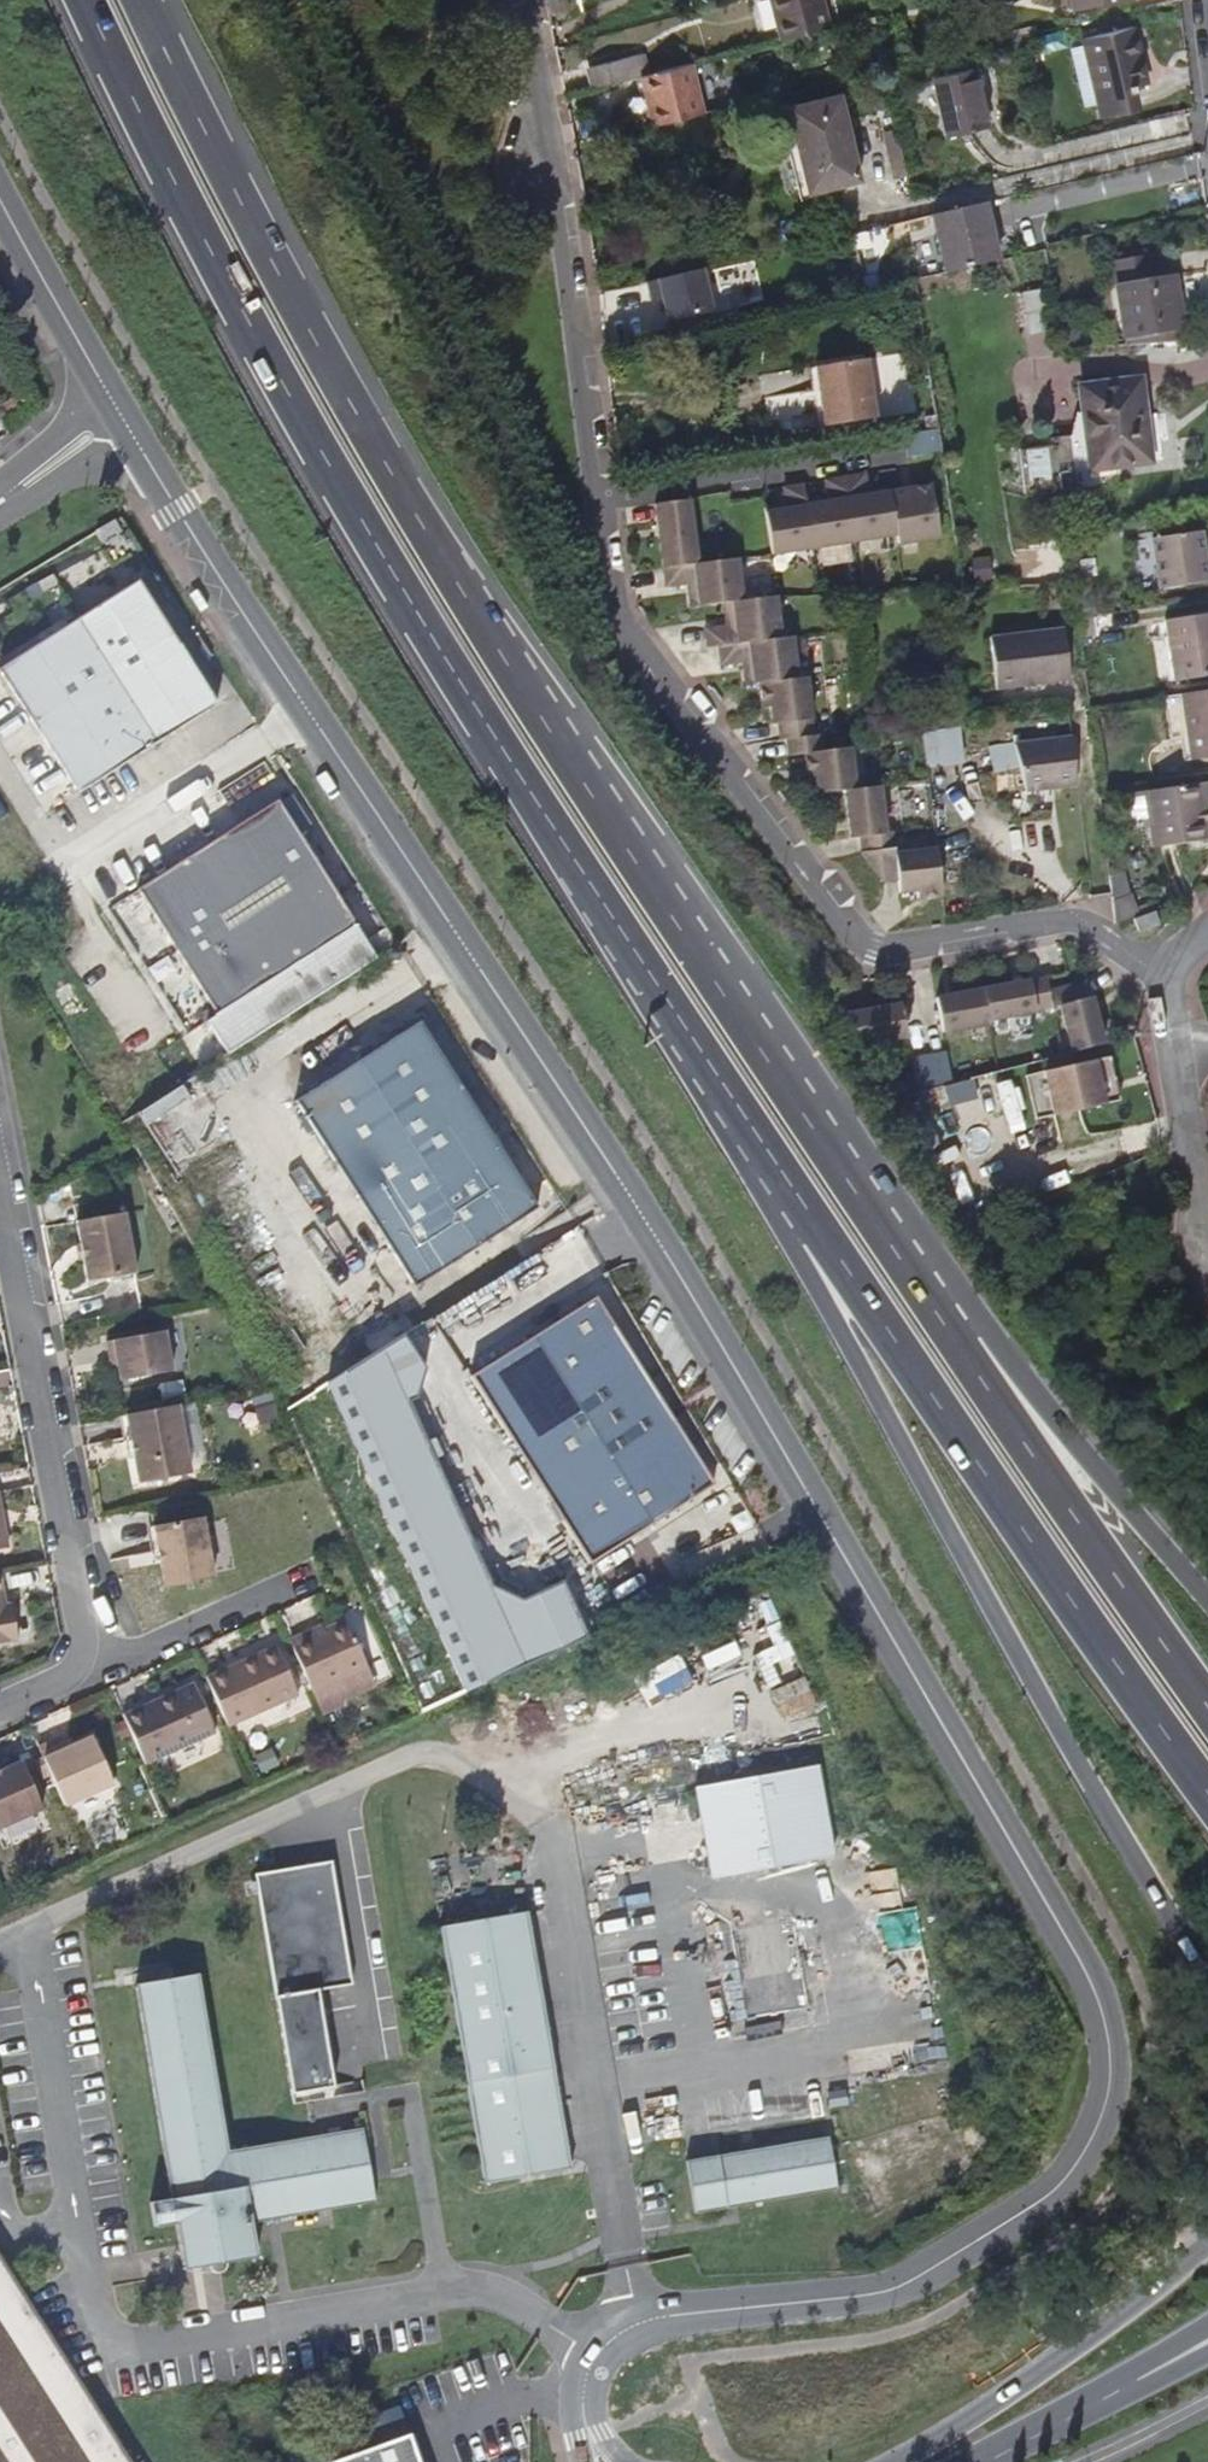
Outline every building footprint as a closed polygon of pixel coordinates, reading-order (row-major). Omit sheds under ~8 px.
[(565,0),(545,0),(548,16),(567,10),(565,0)] [(821,0),(772,0),(777,19),(823,6),(821,0)] [(829,34),(823,6),(777,19),(784,47),(829,34)] [(1141,68),(1131,24),(1081,35),(1095,98),(1132,90),(1128,71),(1141,68)] [(898,69),(893,52),(878,56),(883,73),(898,69)] [(641,86),(635,66),(590,79),(595,98),(638,87),(641,86)] [(985,127),(970,68),(928,79),(943,138),(985,127)] [(702,125),(688,73),(641,86),(638,87),(652,138),(702,125)] [(857,184),(835,104),(777,120),(799,200),(857,184)] [(993,242),(984,204),(933,216),(941,254),(993,242)] [(997,262),(993,242),(941,254),(946,274),(997,262)] [(1150,277),(1146,252),(1100,259),(1104,284),(1114,282),(1150,277)] [(1178,325),(1170,274),(1150,277),(1114,282),(1121,333),(1178,325)] [(663,335),(661,324),(633,331),(635,341),(663,335)] [(1088,348),(1086,325),(1059,328),(1059,331),(1083,329),(1085,348),(1088,348)] [(1179,338),(1178,325),(1121,333),(1123,346),(1168,341),(1179,338)] [(1085,348),(1083,329),(1059,331),(1061,351),(1085,348)] [(635,341),(633,331),(615,335),(618,345),(635,341)] [(876,423),(865,364),(814,374),(826,433),(876,423)] [(1141,416),(1131,364),(1072,376),(1082,422),(1092,468),(1118,463),(1120,470),(1123,470),(1151,464),(1141,416)] [(826,433),(814,374),(809,375),(821,434),(826,433)] [(1164,461),(1154,414),(1141,416),(1151,464),(1164,461)] [(1092,468),(1082,422),(1066,425),(1080,490),(1125,481),(1123,470),(1120,470),(1118,463),(1092,468)] [(941,452),(937,430),(904,435),(908,457),(941,452)] [(764,508),(771,555),(896,536),(898,545),(940,539),(931,486),(890,493),(889,488),(867,491),(864,474),(825,481),(828,497),(806,501),(803,485),(783,488),(786,505),(764,508)] [(689,500),(655,504),(665,588),(687,585),(690,608),(723,604),(726,626),(704,629),(707,648),(718,647),(720,666),(742,664),(744,686),(759,684),(762,710),(770,709),(772,726),(778,725),(780,741),(787,740),(789,757),(804,755),(807,779),(815,778),(817,795),(845,791),(851,839),(859,838),(862,854),(883,883),(897,881),(899,893),(916,891),(917,899),(942,896),(936,849),(895,855),(892,832),(884,833),(878,787),(854,790),(848,748),(820,752),(818,736),(811,737),(804,679),(795,680),(790,638),(779,639),(774,597),(741,601),(735,559),(697,564),(689,500)] [(1206,528),(1139,541),(1148,591),(1207,579),(1207,537),(1206,528)] [(211,708),(177,654),(171,657),(161,641),(166,637),(132,584),(0,668),(0,684),(71,798),(211,708)] [(1163,618),(1174,677),(1207,671),(1207,609),(1163,618)] [(1073,628),(999,639),(1006,689),(1080,679),(1073,628)] [(177,654),(166,637),(161,641),(171,657),(177,654)] [(1181,693),(1193,757),(1207,754),(1207,687),(1181,693)] [(1088,783),(1082,735),(1023,743),(1037,790),(1088,783)] [(1142,790),(1147,825),(1150,845),(1207,836),(1207,834),(1204,804),(1207,803),(1207,777),(1142,790)] [(1147,825),(1142,790),(1126,794),(1131,827),(1147,825)] [(181,868),(131,900),(195,994),(177,1007),(175,1016),(186,1033),(195,1034),(214,1022),(351,930),(270,810),(228,837),(232,842),(212,855),(208,850),(201,855),(204,860),(184,873),(181,868)] [(208,850),(212,855),(232,842),(228,837),(225,832),(205,845),(208,850)] [(198,850),(177,863),(181,868),(184,873),(204,860),(201,855),(198,850)] [(1155,907),(1148,888),(1128,897),(1131,917),(1142,913),(1155,907)] [(1045,978),(935,1000),(942,1035),(989,1025),(988,1019),(1064,1004),(1076,1050),(1103,1042),(1091,997),(1085,999),(1082,984),(1048,991),(1045,978)] [(876,1011),(845,1018),(862,1046),(907,1038),(901,1006),(876,1011)] [(532,1211),(414,1025),(375,1050),(378,1054),(355,1068),(353,1064),(350,1065),(353,1070),(331,1084),(328,1080),(289,1105),(330,1169),(335,1166),(354,1197),(350,1199),(351,1202),(355,1199),(372,1224),(368,1227),(409,1291),(532,1211)] [(355,1068),(378,1054),(375,1050),(353,1064),(355,1068)] [(946,1052),(910,1058),(917,1093),(952,1084),(946,1052)] [(1123,1077),(1120,1052),(1055,1067),(1060,1112),(1103,1104),(1101,1081),(1123,1077)] [(331,1084),(353,1070),(350,1065),(328,1080),(331,1084)] [(1125,1099),(1123,1077),(1101,1081),(1103,1104),(1125,1099)] [(185,1097),(180,1100),(190,1117),(196,1114),(185,1097)] [(155,1126),(149,1130),(161,1150),(168,1145),(172,1153),(207,1131),(206,1129),(207,1124),(202,1116),(197,1115),(196,1114),(190,1117),(180,1100),(178,1101),(173,1100),(164,1105),(163,1111),(151,1119),(155,1126)] [(354,1197),(335,1166),(330,1169),(350,1199),(354,1197)] [(372,1224),(355,1199),(351,1202),(368,1227),(372,1224)] [(136,1270),(125,1211),(80,1219),(84,1241),(86,1256),(91,1278),(136,1270)] [(86,1256),(84,1241),(77,1243),(80,1257),(86,1256)] [(504,1356),(465,1381),(505,1444),(510,1442),(527,1470),(523,1473),(525,1475),(529,1472),(547,1501),(543,1504),(545,1507),(549,1505),(560,1522),(556,1524),(583,1567),(708,1488),(589,1302),(547,1328),(551,1334),(530,1347),(527,1341),(525,1343),(528,1348),(508,1361),(504,1356)] [(192,1363),(184,1323),(109,1338),(113,1355),(119,1354),(121,1361),(124,1376),(192,1363)] [(530,1347),(551,1334),(547,1328),(527,1341),(530,1347)] [(508,1361),(528,1348),(525,1343),(504,1356),(508,1361)] [(121,1361),(119,1354),(113,1355),(114,1362),(121,1361)] [(212,1469),(199,1400),(129,1413),(134,1437),(138,1457),(143,1482),(212,1469)] [(138,1457),(134,1437),(128,1439),(132,1458),(138,1457)] [(527,1470),(510,1442),(505,1444),(523,1473),(527,1470)] [(547,1501),(529,1472),(525,1475),(543,1504),(547,1501)] [(0,1492),(0,1551),(10,1549),(0,1492)] [(560,1522),(549,1505),(545,1507),(556,1524),(560,1522)] [(217,1576),(206,1516),(158,1525),(170,1585),(217,1576)] [(1,1574),(0,1575),(0,1646),(22,1641),(17,1616),(10,1617),(8,1606),(1,1574)] [(580,1640),(618,1623),(602,1597),(568,1619),(580,1640)] [(17,1616),(14,1605),(8,1606),(10,1617),(17,1616)] [(373,1667),(351,1619),(328,1629),(315,1635),(313,1631),(295,1639),(319,1692),(373,1667)] [(328,1629),(326,1625),(313,1631),(315,1635),(328,1629)] [(286,1702),(264,1653),(212,1677),(234,1726),(286,1702)] [(466,1686),(454,1654),(439,1660),(451,1692),(466,1686)] [(212,1755),(182,1691),(130,1715),(152,1764),(169,1756),(176,1771),(212,1755)] [(135,1732),(130,1718),(120,1722),(126,1736),(135,1732)] [(121,1784),(99,1736),(80,1745),(73,1748),(70,1742),(48,1752),(73,1806),(121,1784)] [(80,1745),(77,1739),(70,1742),(73,1748),(80,1745)] [(27,1762),(0,1774),(0,1828),(1,1831),(49,1810),(27,1762)] [(815,1762),(696,1782),(712,1874),(830,1854),(815,1762)] [(330,1858),(250,1869),(292,2093),(333,2087),(315,1985),(349,1980),(330,1858)] [(577,2169),(533,1913),(444,1927),(488,2184),(577,2169)] [(379,2202),(367,2127),(233,2149),(204,1972),(138,1983),(174,2197),(152,2201),(156,2225),(178,2222),(186,2269),(212,2265),(214,2268),(216,2271),(220,2272),(223,2272),(227,2271),(230,2269),(232,2265),(234,2261),(261,2257),(256,2223),(379,2202)] [(843,2191),(835,2139),(692,2162),(701,2214),(843,2191)] [(0,2252),(0,2461),(134,2461),(111,2419),(0,2252)] [(327,2458),(329,2461),(421,2461),(409,2430),(327,2458)]
